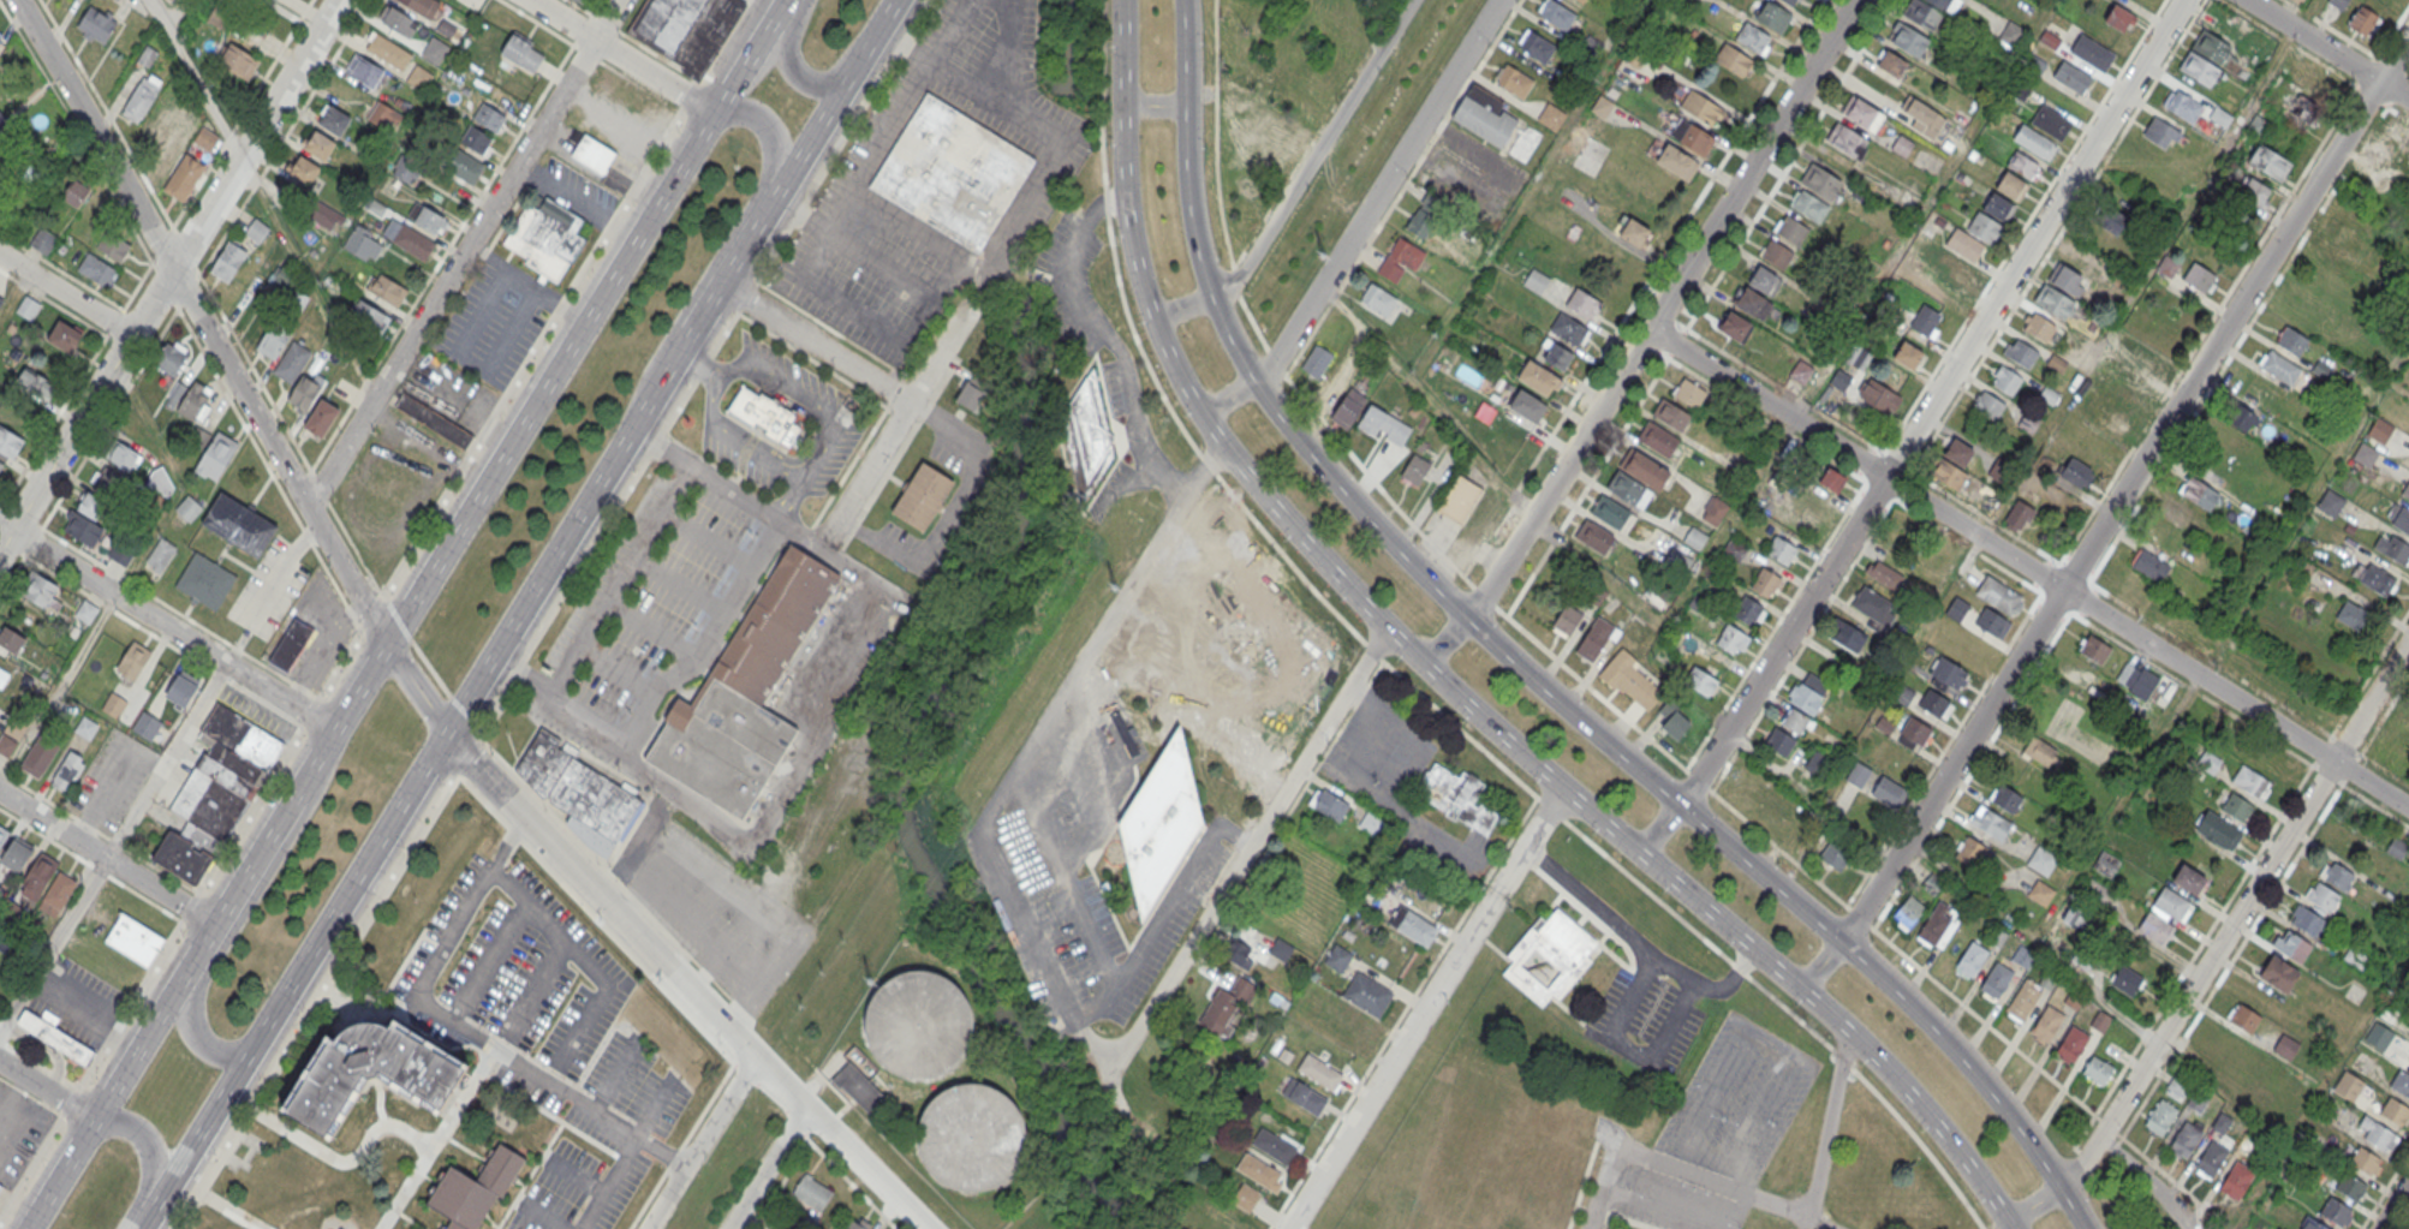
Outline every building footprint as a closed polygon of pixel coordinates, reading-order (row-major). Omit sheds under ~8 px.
[(431,21),(441,2),(437,0),(393,0),(431,21)] [(627,31),(685,66),(681,71),(698,83),(747,4),(742,0),(646,0),(627,31)] [(1537,11),(1544,0),(1552,0),(1576,16),(1566,32),(1538,16),(1540,13),(1537,11)] [(1793,17),(1766,0),(1755,19),(1781,36),(1793,17)] [(1932,34),(1943,16),(1918,0),(1911,0),(1902,14),(1932,34)] [(1945,13),(1953,0),(1925,0),(1945,13)] [(2367,38),(2381,14),(2361,2),(2347,27),(2367,38)] [(75,29),(102,46),(118,20),(91,3),(75,29)] [(420,24),(387,3),(376,20),(409,41),(420,24)] [(2103,21),(2127,35),(2137,16),(2113,3),(2103,21)] [(222,31),(233,19),(219,6),(208,17),(222,31)] [(455,29),(442,22),(437,30),(451,37),(455,29)] [(1735,39),(1763,57),(1773,39),(1746,22),(1735,39)] [(1891,43),(1918,60),(1930,41),(1897,22),(1891,31),(1897,35),(1891,43)] [(2025,31),(2008,22),(1997,38),(2014,49),(2025,31)] [(1527,29),(1556,47),(1545,65),(1519,48),(1521,44),(1517,42),(1527,29)] [(2202,30),(2234,49),(2222,67),(2190,48),(2202,30)] [(2039,42),(2045,31),(2061,41),(2053,52),(2039,42)] [(401,71),(411,54),(375,32),(364,49),(401,71)] [(500,54),(533,74),(546,52),(513,32),(500,54)] [(2080,34),(2116,55),(2104,74),(2069,53),(2080,34)] [(437,66),(450,48),(433,36),(420,54),(437,66)] [(1584,46),(1596,53),(1601,44),(1588,37),(1584,46)] [(261,59),(227,40),(215,62),(249,81),(261,59)] [(1724,43),(1753,61),(1742,79),(1712,60),(1724,43)] [(1908,64),(1897,80),(1877,66),(1886,50),(1908,64)] [(2188,50),(2219,70),(2208,89),(2177,70),(2188,50)] [(343,73),(373,91),(385,71),(355,53),(343,73)] [(2023,67),(2032,54),(2045,62),(2037,76),(2023,67)] [(2051,78),(2081,95),(2092,78),(2062,60),(2051,78)] [(422,93),(434,76),(417,64),(405,81),(422,93)] [(1505,64),(1534,82),(1522,101),(1493,83),(1505,64)] [(142,125),(160,84),(141,75),(123,117),(142,125)] [(2008,94),(2016,80),(2031,89),(2022,102),(2008,94)] [(1450,118),(1473,83),(1504,103),(1497,115),(1498,117),(1503,112),(1517,121),(1499,149),(1450,118)] [(1689,90),(1721,109),(1711,127),(1678,108),(1689,90)] [(2202,107),(2192,125),(2164,108),(2165,107),(2161,105),(2170,91),(2174,94),(2176,90),(2202,107)] [(869,186),(928,91),(1036,159),(978,255),(869,186)] [(2288,111),(2309,124),(2320,106),(2299,92),(2288,111)] [(1931,142),(1945,119),(1909,95),(1900,111),(1915,120),(1910,127),(1931,142)] [(1841,114),(1873,135),(1885,117),(1852,96),(1841,114)] [(364,117),(390,134),(402,117),(376,100),(364,117)] [(473,118),(498,134),(508,117),(483,101),(473,118)] [(316,123),(341,136),(352,116),(326,103),(316,123)] [(1537,120),(1548,103),(1567,115),(1556,132),(1537,120)] [(193,130),(202,114),(188,105),(179,121),(193,130)] [(2029,124),(2041,105),(2071,124),(2061,143),(2029,124)] [(2207,118),(2216,107),(2232,118),(2224,130),(2207,118)] [(2246,131),(2255,114),(2270,124),(2260,139),(2246,131)] [(2153,117),(2181,135),(2176,142),(2170,139),(2163,149),(2142,136),(2153,117)] [(1681,118),(1712,137),(1701,154),(1670,136),(1681,118)] [(1826,142),(1860,160),(1870,139),(1836,122),(1826,142)] [(497,139),(470,124),(459,143),(487,158),(497,139)] [(1508,152),(1525,163),(1542,134),(1526,124),(1508,152)] [(2021,124),(2052,143),(2057,148),(2047,162),(2043,160),(2011,141),(2014,135),(2011,133),(2019,124),(2021,125),(2021,124)] [(302,145),(322,161),(336,144),(316,127),(302,145)] [(1268,141),(1282,150),(1291,136),(1278,127),(1268,141)] [(164,192),(187,203),(206,166),(183,154),(189,143),(168,132),(151,166),(171,177),(164,192)] [(584,132),(571,155),(602,174),(616,153),(584,132)] [(1890,150),(1900,135),(1914,144),(1904,160),(1890,150)] [(2247,164),(2283,181),(2292,160),(2257,143),(2247,164)] [(1666,144),(1698,163),(1687,180),(1656,162),(1666,144)] [(2006,164),(2032,181),(2041,166),(2016,150),(2006,164)] [(485,165),(461,151),(449,171),(472,185),(485,165)] [(309,186),(321,168),(297,152),(285,170),(309,186)] [(1800,183),(1830,202),(1842,183),(1812,163),(1800,183)] [(1994,189),(2017,203),(2028,185),(2005,172),(1994,189)] [(2363,195),(2385,208),(2397,189),(2375,176),(2363,195)] [(2264,209),(2275,192),(2251,177),(2240,193),(2264,209)] [(90,189),(73,178),(59,199),(76,210),(90,189)] [(556,284),(585,239),(574,233),(583,219),(537,190),(503,243),(527,258),(525,262),(556,284)] [(1790,208),(1819,226),(1830,208),(1802,190),(1790,208)] [(1405,227),(1424,240),(1448,205),(1429,191),(1405,227)] [(1982,209),(2004,222),(2014,205),(1993,192),(1982,209)] [(407,217),(438,236),(449,220),(418,201),(407,217)] [(311,219),(334,232),(343,216),(320,203),(311,219)] [(2095,223),(2116,237),(2129,218),(2108,204),(2095,223)] [(1988,243),(1999,225),(1978,211),(1967,228),(1988,243)] [(1776,233),(1799,247),(1808,229),(1785,216),(1776,233)] [(270,228),(255,217),(243,232),(258,244),(270,228)] [(1618,235),(1640,248),(1651,230),(1629,217),(1618,235)] [(436,242),(403,223),(392,242),(425,262),(436,242)] [(46,256),(58,238),(40,226),(28,244),(46,256)] [(344,248),(373,264),(385,244),(356,227),(344,248)] [(1945,244),(1956,227),(1985,245),(1974,262),(1945,244)] [(131,243),(103,231),(95,250),(123,262),(131,243)] [(1399,237),(1426,253),(1414,273),(1403,266),(1402,267),(1396,262),(1395,266),(1405,272),(1396,285),(1376,273),(1399,237)] [(228,282),(209,270),(228,239),(248,251),(228,282)] [(1760,257),(1783,272),(1794,253),(1771,240),(1760,257)] [(107,290),(119,272),(88,252),(76,269),(107,290)] [(2155,269),(2171,279),(2181,263),(2164,253),(2155,269)] [(1971,288),(1982,270),(1957,256),(1947,274),(1971,288)] [(300,272),(285,260),(269,278),(283,291),(300,272)] [(2193,261),(2182,279),(2205,293),(2207,291),(2210,292),(2216,282),(2213,281),(2217,275),(2193,261)] [(2079,297),(2085,287),(2077,284),(2082,276),(2062,264),(2051,281),(2079,297)] [(1748,284),(1771,298),(1782,280),(1759,267),(1748,284)] [(1522,285),(1532,269),(1550,280),(1539,297),(1522,285)] [(408,290),(375,271),(365,288),(398,307),(408,290)] [(1370,284),(1396,300),(1385,317),(1375,310),(1373,311),(1360,303),(1362,299),(1361,298),(1370,284)] [(2064,320),(2075,302),(2044,284),(2033,300),(2064,320)] [(1766,299),(1746,287),(1743,291),(1739,287),(1734,296),(1739,299),(1735,306),(1754,318),(1755,317),(1763,322),(1773,305),(1765,300),(1766,299)] [(1566,306),(1576,288),(1603,304),(1597,314),(1596,314),(1592,318),(1590,317),(1587,321),(1566,306)] [(30,320),(40,304),(26,295),(16,311),(30,320)] [(381,332),(390,317),(357,298),(349,313),(381,332)] [(1909,326),(1927,336),(1942,315),(1922,303),(1909,326)] [(1751,324),(1729,311),(1727,315),(1723,314),(1715,328),(1718,330),(1739,344),(1751,324)] [(1549,330),(1560,312),(1588,329),(1587,332),(1590,333),(1587,336),(1587,338),(1582,346),(1579,345),(1576,347),(1549,330)] [(2044,344),(2056,326),(2033,312),(2022,329),(2044,344)] [(83,333),(60,319),(46,340),(70,355),(83,333)] [(274,363),(293,334),(274,321),(255,350),(274,363)] [(2276,344),(2298,357),(2309,339),(2286,324),(2276,344)] [(1545,338),(1574,356),(1562,374),(1542,360),(1548,351),(1540,346),(1545,338)] [(2028,370),(2039,352),(2016,338),(2013,345),(2008,342),(2002,353),(2028,370)] [(153,363),(172,378),(190,355),(171,340),(153,363)] [(291,384),(273,372),(293,340),(312,352),(291,384)] [(1891,358),(1910,370),(1922,352),(1903,340),(1891,358)] [(1300,366),(1318,378),(1334,354),(1316,344),(1300,366)] [(2259,366),(2290,386),(2301,368),(2271,348),(2267,354),(2264,352),(2258,363),(2260,364),(2259,366)] [(1528,360),(1562,382),(1557,392),(1551,389),(1546,398),(1516,380),(1528,360)] [(1791,373),(1803,382),(1813,370),(1801,360),(1791,373)] [(2011,395),(2022,378),(2000,364),(1998,369),(1993,366),(1990,372),(1997,377),(1992,383),(2011,395)] [(14,386),(50,403),(59,384),(23,368),(14,386)] [(1093,368),(1060,419),(1080,508),(1113,457),(1110,445),(1115,436),(1108,432),(1093,368)] [(1852,378),(1837,369),(1829,383),(1842,393),(1852,378)] [(306,413),(321,386),(303,375),(287,402),(306,413)] [(1672,394),(1697,410),(1707,392),(1683,376),(1672,394)] [(1890,416),(1901,398),(1870,378),(1859,396),(1890,416)] [(175,410),(194,423),(214,393),(195,380),(175,410)] [(723,408),(779,443),(780,440),(788,445),(800,425),(793,420),(797,413),(759,390),(758,392),(743,381),(723,408)] [(986,393),(965,382),(955,403),(976,413),(986,393)] [(1329,419),(1346,431),(1367,400),(1349,388),(1329,419)] [(1508,406),(1536,423),(1546,405),(1519,388),(1508,406)] [(1994,422),(2005,404),(1984,390),(1973,407),(1994,422)] [(404,392),(394,406),(464,449),(473,436),(404,392)] [(303,428),(322,439),(340,410),(321,398),(303,428)] [(1651,416),(1678,432),(1691,414),(1663,398),(1651,416)] [(2220,418),(2231,401),(2256,417),(2246,434),(2220,418)] [(2119,435),(2130,417),(2108,403),(2097,421),(2119,435)] [(1356,426),(1375,437),(1378,429),(1387,434),(1384,437),(1400,447),(1412,430),(1370,405),(1356,426)] [(2366,434),(2377,417),(2393,426),(2384,445),(2366,434)] [(1636,438),(1666,458),(1678,440),(1648,420),(1636,438)] [(0,425),(0,451),(13,459),(25,440),(0,425)] [(215,481),(205,475),(204,476),(193,470),(217,430),(238,443),(215,481)] [(1943,455),(1962,467),(1974,449),(1955,437),(1943,455)] [(142,455),(116,438),(104,456),(130,473),(142,455)] [(1415,448),(1421,452),(1426,443),(1421,440),(1415,448)] [(2351,459),(2362,441),(2379,452),(2369,469),(2351,459)] [(1413,454),(1430,464),(1418,485),(1401,476),(1413,454)] [(1930,475),(1957,493),(1969,475),(1942,457),(1930,475)] [(2059,477),(2085,490),(2096,470),(2070,457),(2059,477)] [(922,463),(954,482),(923,532),(890,513),(922,463)] [(90,484),(114,496),(124,477),(100,464),(90,484)] [(1847,478),(1829,466),(1817,485),(1835,497),(1847,478)] [(176,488),(163,467),(148,476),(161,498),(176,488)] [(1606,487),(1634,505),(1645,487),(1617,469),(1606,487)] [(1437,509),(1461,524),(1483,488),(1459,473),(1437,509)] [(2180,494),(2190,477),(2219,495),(2208,513),(2180,494)] [(2401,494),(2408,479),(2408,499),(2401,494)] [(2316,506),(2327,488),(2345,500),(2335,518),(2316,506)] [(221,491),(202,524),(258,559),(278,526),(221,491)] [(1715,526),(1730,504),(1713,493),(1699,516),(1715,526)] [(1591,512),(1618,529),(1629,511),(1602,494),(1591,512)] [(203,508),(188,495),(175,510),(189,523),(203,508)] [(2018,534),(2035,510),(2019,498),(2001,522),(2018,534)] [(2402,506),(2408,510),(2408,535),(2391,524),(2402,506)] [(1574,537),(1602,554),(1614,536),(1586,519),(1574,537)] [(1699,549),(1707,534),(1691,527),(1683,541),(1699,549)] [(1764,553),(1787,567),(1799,547),(1776,533),(1764,553)] [(2392,535),(2408,545),(2408,556),(2403,566),(2372,547),(2380,536),(2387,541),(2392,535)] [(159,576),(177,547),(160,536),(142,566),(159,576)] [(1739,561),(1748,545),(1732,536),(1723,552),(1739,561)] [(109,556),(123,567),(134,551),(119,541),(109,556)] [(741,819),(798,729),(761,706),(841,577),(789,543),(691,704),(678,697),(663,720),(667,721),(644,759),(741,819)] [(2130,567),(2141,549),(2170,567),(2159,585),(2130,567)] [(195,550),(173,586),(215,611),(235,575),(195,550)] [(1906,576),(1872,559),(1864,574),(1898,591),(1906,576)] [(2356,579),(2367,561),(2396,579),(2385,597),(2356,579)] [(1771,601),(1784,579),(1762,566),(1749,589),(1771,601)] [(44,611),(58,587),(35,574),(21,598),(44,611)] [(2021,597),(1986,575),(1974,595),(2010,618),(2013,611),(2016,614),(2022,605),(2019,603),(2021,597)] [(1597,605),(1586,598),(1596,584),(1606,591),(1597,605)] [(1850,605),(1868,617),(1865,622),(1882,634),(1900,608),(1865,584),(1850,605)] [(1732,614),(1753,628),(1766,609),(1745,594),(1732,614)] [(1969,605),(1955,597),(1944,615),(1958,624),(1969,605)] [(1554,625),(1568,636),(1586,610),(1570,599),(1554,625)] [(2335,618),(2362,634),(2374,616),(2347,599),(2335,618)] [(88,626),(98,609),(84,600),(74,618),(88,626)] [(2011,624),(1985,607),(1974,625),(2000,642),(2011,624)] [(1574,651),(1592,662),(1614,626),(1597,615),(1574,651)] [(294,616),(314,628),(287,672),(268,660),(294,616)] [(1827,634),(1856,654),(1868,637),(1839,616),(1827,634)] [(1715,642),(1738,657),(1751,636),(1728,622),(1715,642)] [(17,655),(27,639),(2,624),(0,627),(0,646),(17,655)] [(2079,651),(2102,665),(2113,647),(2090,633),(2079,651)] [(151,652),(133,641),(114,672),(132,683),(151,652)] [(1598,674),(1644,711),(1660,691),(1629,666),(1634,660),(1620,649),(1598,674)] [(1968,674),(1940,656),(1930,674),(1956,692),(1968,674)] [(2116,678),(2131,689),(2143,671),(2127,661),(2116,678)] [(1718,680),(1694,665),(1683,682),(1707,697),(1718,680)] [(199,687),(177,674),(164,698),(185,711),(199,687)] [(1821,698),(1800,685),(1789,702),(1809,716),(1821,698)] [(1950,703),(1928,690),(1918,706),(1939,721),(1940,718),(1945,721),(1954,706),(1950,704),(1950,703)] [(103,712),(119,718),(126,701),(109,695),(103,712)] [(1676,741),(1657,727),(1664,718),(1656,711),(1668,696),(1678,705),(1675,711),(1691,723),(1676,741)] [(220,703),(197,739),(210,748),(215,740),(269,771),(288,744),(220,703)] [(1814,723),(1789,706),(1778,723),(1799,736),(1805,727),(1811,730),(1814,723)] [(98,726),(84,717),(74,732),(88,741),(98,726)] [(1932,730),(1910,717),(1900,735),(1921,748),(1932,730)] [(1180,723),(1204,824),(1141,923),(1117,824),(1180,723)] [(541,727),(514,769),(542,798),(549,795),(550,801),(571,813),(566,822),(588,847),(606,858),(642,800),(576,758),(580,751),(561,740),(541,727)] [(1796,741),(1775,728),(1764,745),(1785,759),(1796,741)] [(20,768),(39,780),(61,746),(41,734),(20,768)] [(2022,751),(2047,767),(2057,751),(2033,734),(2022,751)] [(16,744),(4,736),(0,741),(0,754),(6,758),(16,744)] [(215,740),(210,748),(208,753),(260,784),(269,771),(215,740)] [(1819,779),(1833,760),(1817,748),(1803,767),(1819,779)] [(51,784),(68,794),(87,761),(71,751),(51,784)] [(260,784),(250,800),(201,768),(208,753),(260,784)] [(1486,837),(1503,807),(1482,794),(1488,784),(1464,770),(1459,777),(1433,762),(1414,795),(1486,837)] [(1872,771),(1856,762),(1844,781),(1860,791),(1872,771)] [(201,768),(197,765),(179,793),(172,789),(163,805),(189,822),(221,842),(250,800),(201,768)] [(2268,782),(2242,765),(2230,783),(2256,799),(2268,782)] [(1870,795),(1898,809),(1908,789),(1881,775),(1870,795)] [(1988,800),(2000,782),(2022,797),(2011,815),(1988,800)] [(1351,805),(1323,789),(1313,806),(1340,823),(1351,805)] [(2255,805),(2231,791),(2220,809),(2244,823),(2255,805)] [(2001,842),(2012,823),(1980,804),(1969,822),(2001,842)] [(2243,834),(2207,811),(2194,831),(2231,854),(2243,834)] [(1384,821),(1367,812),(1359,827),(1376,836),(1384,821)] [(221,842),(214,854),(181,833),(189,822),(221,842)] [(0,826),(0,850),(11,833),(0,826)] [(181,833),(174,828),(155,857),(196,883),(214,854),(181,833)] [(1953,855),(1973,868),(1987,848),(1967,835),(1953,855)] [(1820,857),(1839,870),(1854,851),(1835,836),(1820,857)] [(2401,860),(2408,846),(2408,845),(2394,836),(2385,852),(2401,860)] [(33,850),(14,839),(0,862),(0,864),(18,875),(33,850)] [(2027,863),(2038,845),(2057,857),(2046,875),(2027,863)] [(2109,879),(2122,861),(2104,849),(2092,866),(2109,879)] [(36,903),(59,862),(40,852),(18,892),(36,903)] [(2356,875),(2329,859),(2319,876),(2346,892),(2356,875)] [(2206,879),(2182,864),(2170,882),(2195,897),(2206,879)] [(39,910),(58,919),(77,878),(58,870),(39,910)] [(1921,884),(1933,895),(1944,883),(1932,872),(1921,884)] [(2026,896),(2037,878),(2055,889),(2044,908),(2026,896)] [(2304,895),(2329,913),(2340,897),(2316,879),(2304,895)] [(2190,903),(2164,888),(2152,905),(2178,921),(2190,903)] [(133,894),(105,942),(147,967),(175,919),(133,894)] [(1910,895),(1925,907),(1908,927),(1892,915),(1910,895)] [(1916,936),(1939,949),(1961,915),(1939,901),(1916,936)] [(2061,920),(2090,936),(2098,920),(2070,904),(2061,920)] [(2288,922),(2316,937),(2325,918),(2297,904),(2288,922)] [(1503,972),(1543,1004),(1552,992),(1560,997),(1592,959),(1586,954),(1598,939),(1557,906),(1545,919),(1540,914),(1508,953),(1513,959),(1503,972)] [(1391,925),(1402,907),(1437,930),(1427,947),(1391,925)] [(2175,929),(2148,912),(2137,930),(2164,945),(2175,929)] [(1988,941),(1998,948),(2008,933),(1998,926),(1988,941)] [(2312,946),(2284,927),(2272,945),(2300,964),(2312,946)] [(1254,950),(1234,939),(1224,958),(1244,969),(1254,950)] [(1270,952),(1285,962),(1293,950),(1278,940),(1270,952)] [(1972,978),(1955,967),(1972,941),(1988,951),(1972,978)] [(2368,952),(2353,942),(2343,957),(2358,967),(2368,952)] [(2011,957),(2021,963),(2031,950),(2021,943),(2011,957)] [(1324,963),(1335,944),(1353,955),(1341,974),(1324,963)] [(2287,994),(2300,971),(2271,954),(2258,977),(2287,994)] [(1997,998),(1980,988),(1997,961),(2014,972),(1997,998)] [(2145,979),(2122,963),(2110,982),(2133,998),(2145,979)] [(2039,982),(2049,989),(2058,974),(2049,968),(2039,982)] [(1342,997),(1358,972),(1393,995),(1378,1019),(1342,997)] [(869,1033),(886,1076),(932,1077),(954,1069),(955,1011),(941,974),(910,973),(870,990),(869,1033)] [(2005,1009),(2021,1020),(2040,991),(2025,980),(2005,1009)] [(1323,988),(1309,986),(1308,997),(1322,999),(1323,988)] [(1199,1031),(1225,1041),(1242,997),(1216,987),(1199,1031)] [(2063,1001),(2076,1009),(2085,995),(2073,988),(2063,1001)] [(2252,1033),(2262,1016),(2236,1002),(2227,1020),(2252,1033)] [(2047,1042),(2029,1031),(2047,1004),(2064,1015),(2047,1042)] [(24,1010),(16,1025),(85,1068),(94,1054),(24,1010)] [(2089,1024),(2101,1032),(2111,1019),(2098,1010),(2089,1024)] [(2363,1039),(2374,1021),(2395,1034),(2383,1051),(2363,1039)] [(394,1022),(467,1067),(437,1117),(376,1080),(368,1082),(329,1144),(280,1114),(326,1039),(335,1044),(340,1037),(347,1031),(356,1026),(365,1025),(382,1027),(389,1031),(394,1022)] [(2073,1062),(2056,1051),(2073,1025),(2089,1036),(2073,1062)] [(2292,1059),(2299,1041),(2280,1034),(2273,1052),(2292,1059)] [(1296,1070),(1307,1054),(1342,1075),(1331,1092),(1296,1070)] [(2082,1073),(2093,1055),(2112,1067),(2101,1085),(2082,1073)] [(832,1079),(867,1114),(885,1096),(850,1061),(832,1079)] [(2401,1068),(2408,1073),(2408,1099),(2389,1086),(2401,1068)] [(2332,1088),(2344,1069),(2363,1082),(2351,1102),(2332,1088)] [(2181,1103),(2163,1092),(2174,1074),(2192,1085),(2181,1103)] [(1282,1096),(1292,1079),(1328,1100),(1317,1117),(1282,1096)] [(1018,1148),(1003,1088),(969,1085),(941,1092),(940,1107),(929,1110),(928,1124),(929,1129),(927,1151),(936,1187),(975,1190),(1015,1180),(1018,1148)] [(2186,1103),(2199,1111),(2210,1096),(2198,1087),(2186,1103)] [(2390,1096),(2408,1108),(2408,1124),(2405,1130),(2379,1114),(2390,1096)] [(2143,1124),(2160,1135),(2178,1110),(2161,1098),(2143,1124)] [(2210,1127),(2220,1134),(2232,1116),(2222,1109),(2210,1127)] [(2169,1146),(2186,1157),(2204,1132),(2187,1120),(2169,1146)] [(2363,1138),(2374,1120),(2401,1136),(2390,1155),(2363,1138)] [(1251,1145),(1262,1128),(1296,1150),(1286,1167),(1251,1145)] [(2194,1167),(2211,1177),(2228,1152),(2212,1140),(2194,1167)] [(497,1194),(476,1228),(446,1228),(452,1219),(427,1204),(451,1165),(476,1181),(500,1143),(526,1158),(502,1198),(497,1194)] [(2348,1163),(2359,1145),(2385,1162),(2374,1180),(2348,1163)] [(1235,1169),(1246,1152),(1282,1175),(1271,1192),(1235,1169)] [(2218,1188),(2236,1199),(2253,1173),(2235,1162),(2218,1188)] [(2333,1188),(2345,1170),(2367,1183),(2356,1201),(2333,1188)] [(822,1213),(834,1192),(803,1175),(791,1197),(822,1213)] [(1231,1200),(1250,1213),(1262,1193),(1242,1181),(1231,1200)] [(2319,1213),(2330,1195),(2351,1210),(2348,1213),(2351,1216),(2347,1225),(2343,1223),(2341,1227),(2319,1213)] [(870,1227),(849,1216),(842,1228),(869,1228),(870,1227)] [(2309,1216),(2329,1228),(2301,1228),(2307,1221),(2309,1216)]
